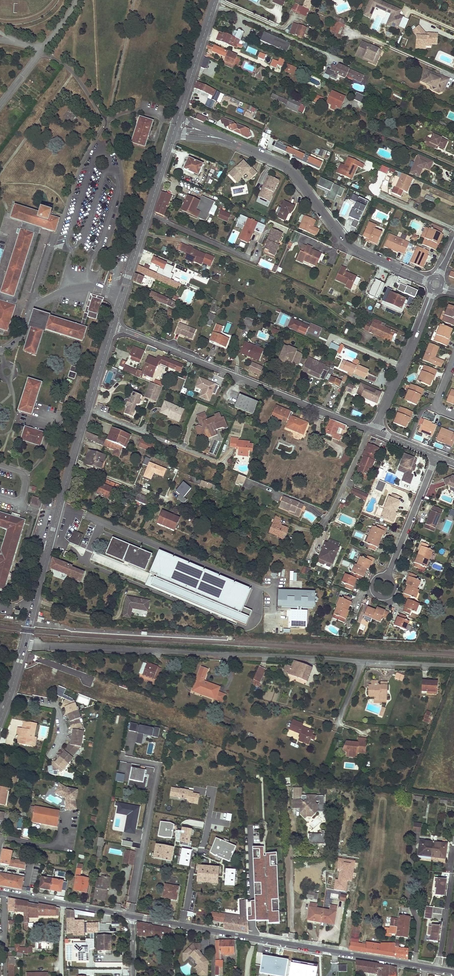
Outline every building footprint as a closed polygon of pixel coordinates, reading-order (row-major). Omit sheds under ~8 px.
[(378,0),(370,0),(363,15),(370,18),(375,7),(391,14),(386,25),(397,30),(403,17),(399,15),(401,10),(378,0)] [(309,9),(294,3),(291,10),(305,16),(309,9)] [(306,28),(293,23),(290,34),(302,39),(306,28)] [(332,31),(338,33),(341,26),(335,24),(332,31)] [(437,44),(437,34),(428,34),(428,36),(425,36),(425,33),(419,26),(413,31),(417,36),(416,45),(426,46),(431,46),(431,44),(437,44)] [(283,49),(287,42),(277,38),(276,40),(273,38),(274,36),(264,32),(260,40),(270,45),(271,44),(279,48),(281,49),(281,48),(283,49)] [(219,34),(216,40),(232,46),(235,38),(224,33),(223,36),(220,35),(219,34)] [(232,46),(237,48),(237,47),(240,48),(241,48),(242,47),(242,46),(241,45),(239,44),(240,40),(235,38),(232,46)] [(379,49),(362,41),(356,54),(374,62),(379,49)] [(233,65),(236,56),(214,46),(214,47),(208,45),(207,48),(212,50),(212,51),(226,57),(224,61),(233,65)] [(356,54),(355,56),(376,65),(382,50),(379,49),(374,62),(356,54)] [(260,52),(257,57),(264,60),(266,55),(260,52)] [(201,67),(207,69),(210,59),(204,57),(201,67)] [(278,57),(276,64),(282,67),(285,60),(278,57)] [(209,61),(208,69),(204,68),(203,75),(215,77),(217,62),(209,61)] [(284,71),(293,75),(297,68),(288,64),(284,71)] [(337,67),(332,65),(329,72),(345,79),(346,76),(361,82),(363,76),(338,65),(337,67)] [(439,79),(436,78),(437,75),(425,70),(420,81),(427,84),(426,85),(431,87),(433,90),(437,88),(443,91),(448,79),(441,76),(439,79)] [(254,78),(261,81),(264,75),(262,74),(258,73),(257,75),(256,74),(254,78)] [(197,83),(195,88),(213,96),(211,99),(216,102),(220,93),(197,83)] [(345,98),(332,92),(327,103),(332,105),(330,108),(334,110),(336,107),(338,108),(340,104),(342,105),(345,98)] [(216,102),(219,103),(222,96),(223,97),(224,95),(220,93),(216,102)] [(356,93),(354,100),(363,103),(365,95),(356,93)] [(272,94),(271,98),(286,104),(288,101),(272,94)] [(320,105),(323,99),(316,95),(314,101),(320,105)] [(285,108),(297,113),(298,111),(294,109),(297,102),(289,99),(288,101),(286,104),(286,106),(285,108)] [(63,117),(71,123),(74,118),(76,115),(69,109),(63,117)] [(207,118),(198,114),(196,119),(205,123),(207,118)] [(131,143),(144,148),(153,121),(139,117),(131,143)] [(438,118),(436,124),(446,129),(447,125),(440,122),(441,120),(438,118)] [(224,119),(220,120),(222,125),(223,125),(225,129),(227,128),(226,126),(229,125),(228,123),(230,122),(224,119)] [(228,128),(228,129),(233,131),(237,130),(239,131),(241,135),(244,136),(248,135),(249,138),(251,137),(249,130),(237,125),(236,125),(234,124),(230,122),(228,123),(229,125),(226,126),(227,128),(228,128)] [(426,138),(424,144),(435,149),(435,148),(436,146),(438,146),(444,149),(447,141),(433,135),(431,140),(426,138)] [(276,142),(274,147),(287,153),(287,154),(290,154),(293,156),(292,157),(319,170),(322,163),(276,142)] [(314,154),(325,158),(328,151),(316,148),(314,154)] [(433,162),(418,156),(410,173),(418,177),(422,169),(423,169),(424,168),(429,170),(433,162)] [(364,165),(348,158),(345,166),(341,175),(350,179),(353,172),(355,172),(357,166),(362,168),(364,165)] [(189,159),(184,170),(194,174),(195,173),(199,174),(203,165),(189,159)] [(236,182),(246,173),(248,176),(251,179),(257,173),(251,168),(250,169),(243,162),(238,167),(236,168),(235,167),(228,174),(236,182)] [(382,165),(379,171),(387,174),(389,168),(382,165)] [(395,176),(391,186),(394,187),(396,188),(400,178),(402,173),(400,172),(398,177),(395,176)] [(394,187),(392,193),(400,197),(403,191),(404,191),(407,184),(410,186),(413,178),(402,173),(400,178),(396,188),(394,187)] [(279,181),(268,176),(266,180),(267,181),(266,185),(267,185),(265,188),(263,187),(259,195),(267,199),(269,195),(272,196),(279,181)] [(344,189),(321,179),(317,186),(329,191),(326,198),(334,201),(337,195),(341,197),(344,189)] [(163,215),(171,196),(163,193),(164,191),(162,190),(161,193),(155,212),(163,215)] [(356,203),(349,218),(359,222),(368,202),(352,195),(350,200),(356,203)] [(188,197),(182,210),(206,221),(214,202),(202,196),(200,202),(188,197)] [(285,221),(289,213),(290,214),(294,206),(284,202),(277,217),(285,221)] [(27,207),(15,203),(13,209),(10,217),(23,221),(27,207)] [(52,207),(40,204),(38,210),(37,216),(49,219),(50,214),(52,207)] [(27,207),(23,221),(37,226),(56,231),(60,218),(50,214),(49,219),(37,216),(38,210),(27,207)] [(231,214),(221,210),(219,214),(224,216),(223,216),(229,219),(231,214)] [(219,214),(217,220),(220,221),(221,219),(227,222),(229,219),(223,216),(224,216),(219,214)] [(237,223),(245,227),(240,238),(248,241),(253,230),(261,234),(265,226),(240,215),(239,218),(238,220),(237,223)] [(315,220),(304,215),(298,228),(316,236),(319,230),(312,226),(315,220)] [(37,226),(23,221),(21,227),(20,230),(34,234),(35,230),(37,226)] [(429,228),(442,234),(444,229),(431,224),(429,228)] [(368,225),(363,237),(366,238),(370,240),(369,242),(377,245),(382,233),(375,229),(375,228),(368,225)] [(425,239),(422,244),(435,250),(438,245),(438,244),(437,244),(442,234),(429,228),(429,229),(425,239)] [(283,234),(272,229),(267,240),(268,241),(267,245),(265,249),(269,251),(268,254),(275,256),(279,246),(278,245),(283,234)] [(20,230),(13,251),(28,256),(34,234),(20,230)] [(390,234),(384,247),(392,250),(393,249),(398,252),(404,254),(409,243),(404,241),(400,239),(390,234)] [(193,248),(189,246),(184,257),(194,261),(202,265),(203,262),(211,266),(214,258),(206,254),(206,255),(199,252),(192,250),(193,248)] [(311,248),(307,246),(304,253),(301,252),(297,260),(302,263),(303,260),(314,265),(317,259),(318,260),(321,254),(311,249),(311,248)] [(427,255),(429,251),(417,246),(410,262),(422,268),(425,261),(424,261),(427,255)] [(265,249),(263,253),(274,258),(275,256),(268,254),(269,251),(265,249)] [(13,251),(7,272),(21,276),(28,256),(13,251)] [(154,258),(152,263),(159,266),(156,273),(171,279),(173,274),(171,273),(173,266),(154,258)] [(150,277),(177,289),(179,284),(138,266),(137,271),(144,274),(151,276),(150,277)] [(346,269),(341,266),(335,279),(346,284),(345,287),(351,289),(357,277),(345,272),(346,269)] [(0,293),(0,294),(14,299),(21,276),(7,272),(0,293)] [(139,285),(142,277),(136,275),(133,282),(133,283),(139,285)] [(370,281),(365,293),(368,295),(373,283),(370,281)] [(368,295),(375,298),(380,286),(373,283),(368,295)] [(397,290),(415,298),(418,291),(400,283),(397,290)] [(151,292),(149,298),(173,308),(174,307),(175,307),(177,303),(151,292)] [(390,293),(386,303),(401,309),(404,304),(406,305),(408,301),(390,293)] [(0,294),(0,302),(11,305),(13,301),(14,299),(0,294)] [(103,302),(104,299),(100,297),(92,295),(87,312),(99,316),(103,302)] [(8,333),(16,307),(11,305),(0,302),(0,331),(8,333)] [(449,305),(442,321),(453,326),(453,307),(449,305)] [(83,344),(87,329),(35,312),(23,353),(36,357),(44,332),(83,344)] [(359,316),(349,312),(346,319),(356,323),(359,316)] [(251,327),(254,321),(247,317),(244,324),(251,327)] [(206,318),(203,324),(210,326),(213,321),(206,318)] [(292,319),(288,327),(305,335),(307,331),(318,336),(322,328),(310,323),(309,326),(292,319)] [(391,341),(393,342),(397,333),(384,327),(385,324),(374,319),(372,324),(368,322),(364,330),(378,336),(391,342),(391,341)] [(192,339),(196,330),(179,323),(175,333),(179,335),(180,334),(192,339)] [(217,325),(210,341),(225,347),(229,339),(225,337),(219,335),(222,327),(217,325)] [(440,325),(434,341),(447,346),(449,340),(448,340),(450,336),(453,330),(440,325)] [(264,350),(245,342),(241,351),(251,355),(250,357),(259,361),(264,350)] [(429,343),(422,360),(441,368),(444,361),(435,358),(439,347),(429,343)] [(131,355),(132,356),(131,359),(140,363),(144,351),(134,347),(131,355)] [(303,354),(296,351),(297,350),(289,347),(288,348),(287,352),(283,350),(280,358),(281,361),(284,362),(287,361),(298,366),(303,354)] [(157,360),(149,356),(142,372),(138,370),(135,376),(139,377),(140,377),(141,376),(142,376),(143,374),(152,377),(153,374),(156,368),(158,363),(159,361),(157,360)] [(163,358),(160,364),(166,366),(169,359),(163,357),(163,358)] [(305,367),(303,372),(324,381),(329,368),(325,366),(325,365),(308,357),(304,366),(305,367)] [(175,370),(178,363),(169,359),(166,366),(175,370)] [(365,379),(369,371),(358,366),(357,365),(358,364),(358,362),(355,361),(354,360),(351,365),(343,361),(339,368),(348,372),(348,371),(352,373),(365,379)] [(249,370),(259,375),(262,367),(252,362),(249,370)] [(419,383),(420,384),(421,383),(430,386),(432,380),(434,376),(435,377),(437,371),(424,365),(417,382),(419,382),(419,383)] [(71,366),(68,377),(74,379),(78,368),(71,366)] [(137,370),(127,366),(126,369),(123,368),(122,370),(134,375),(137,370)] [(332,375),(328,383),(339,387),(341,382),(338,381),(339,378),(332,375)] [(28,378),(17,411),(18,411),(21,412),(22,412),(32,415),(42,383),(28,378)] [(199,397),(208,401),(211,393),(215,394),(218,386),(199,378),(195,387),(202,390),(199,397)] [(162,387),(150,383),(144,398),(155,402),(162,387)] [(345,390),(351,393),(354,387),(348,384),(345,390)] [(360,387),(357,395),(365,398),(377,404),(381,394),(376,391),(361,384),(360,387)] [(411,384),(404,400),(417,405),(419,399),(421,395),(422,396),(424,390),(411,384)] [(141,396),(133,393),(131,399),(130,398),(129,398),(129,399),(127,399),(124,400),(123,403),(125,406),(126,406),(126,408),(127,408),(125,414),(133,417),(133,416),(135,411),(134,411),(136,405),(137,405),(139,404),(140,402),(140,400),(141,396)] [(235,407),(252,414),(257,402),(240,395),(235,407)] [(184,410),(165,402),(160,413),(168,416),(169,417),(169,415),(180,419),(184,410)] [(303,435),(308,423),(291,416),(293,413),(276,406),(271,416),(277,418),(278,416),(288,420),(289,420),(286,428),(303,435)] [(400,407),(393,423),(406,428),(408,422),(410,418),(411,419),(413,412),(400,407)] [(203,437),(207,438),(209,436),(211,437),(216,435),(215,431),(222,428),(226,429),(227,427),(223,418),(221,419),(220,418),(217,419),(216,417),(207,420),(204,413),(197,416),(200,423),(201,424),(200,427),(198,426),(195,427),(198,434),(202,433),(203,437)] [(424,419),(419,432),(432,437),(436,426),(431,424),(432,423),(424,419)] [(332,420),(327,434),(333,436),(332,438),(339,441),(341,435),(338,434),(335,433),(338,427),(340,428),(345,430),(347,426),(339,423),(332,420)] [(20,440),(40,446),(45,432),(24,426),(24,427),(23,429),(23,431),(20,440)] [(436,441),(452,447),(453,442),(453,434),(447,432),(448,431),(441,428),(436,441)] [(130,436),(112,429),(109,437),(110,438),(108,441),(122,447),(123,448),(125,444),(126,444),(130,436)] [(85,437),(96,442),(98,437),(87,432),(85,437)] [(96,442),(104,446),(106,440),(98,437),(96,442)] [(238,455),(249,456),(249,451),(252,451),(253,445),(249,444),(249,442),(237,441),(238,439),(231,438),(230,446),(236,447),(239,447),(238,449),(238,455)] [(155,445),(142,439),(139,447),(152,452),(155,445)] [(113,455),(118,457),(122,447),(108,441),(107,441),(106,440),(104,446),(115,450),(113,455)] [(379,449),(370,445),(368,446),(366,451),(364,451),(362,456),(363,457),(363,458),(360,464),(360,466),(357,472),(368,476),(374,461),(373,460),(375,455),(376,456),(379,449)] [(91,451),(87,465),(101,469),(103,463),(100,463),(102,455),(91,451)] [(352,456),(345,452),(341,460),(348,463),(352,456)] [(417,460),(405,455),(400,466),(407,469),(405,474),(402,481),(410,485),(412,480),(407,478),(408,475),(411,476),(413,471),(414,466),(417,460)] [(167,468),(150,461),(143,477),(151,480),(153,473),(163,477),(167,468)] [(245,478),(239,475),(235,483),(238,485),(240,482),(243,483),(245,478)] [(190,476),(189,481),(200,485),(201,481),(202,480),(195,478),(190,476)] [(99,490),(97,494),(109,499),(112,494),(113,494),(115,490),(118,492),(120,486),(107,480),(104,486),(101,484),(99,483),(97,489),(99,490)] [(375,490),(382,492),(385,482),(378,480),(375,490)] [(191,488),(183,481),(176,490),(180,494),(177,497),(183,503),(186,499),(184,497),(191,488)] [(368,496),(353,489),(351,494),(366,501),(368,496)] [(138,493),(135,500),(148,506),(151,499),(138,493)] [(380,517),(390,521),(393,512),(395,513),(400,502),(397,501),(399,497),(392,494),(390,498),(388,497),(384,509),(380,517)] [(30,504),(38,507),(41,499),(32,496),(30,504)] [(284,497),(280,507),(289,511),(290,510),(299,514),(303,505),(284,497)] [(443,511),(433,507),(425,525),(435,529),(443,511)] [(25,520),(19,518),(15,517),(11,516),(0,512),(0,527),(7,530),(1,551),(0,551),(0,589),(4,590),(12,563),(20,536),(25,520)] [(179,519),(162,512),(157,523),(174,531),(179,519)] [(289,529),(283,526),(282,527),(281,527),(281,526),(282,524),(280,523),(274,520),(270,530),(274,531),(275,533),(279,535),(278,537),(283,539),(285,535),(286,536),(289,529)] [(378,529),(372,527),(369,535),(381,540),(383,535),(384,532),(385,532),(387,528),(380,526),(378,529)] [(79,545),(83,535),(76,532),(75,534),(73,533),(70,541),(79,545)] [(369,535),(366,543),(368,544),(368,545),(369,545),(368,548),(375,551),(376,548),(377,548),(381,540),(369,535)] [(152,555),(113,538),(106,553),(146,570),(152,555)] [(430,559),(433,551),(431,550),(429,549),(429,550),(427,549),(428,545),(421,542),(420,546),(421,547),(420,550),(418,555),(430,559)] [(327,543),(325,543),(323,549),(324,549),(321,559),(320,563),(324,564),(330,567),(332,563),(332,564),(339,548),(336,547),(327,543)] [(251,589),(159,550),(149,573),(151,573),(157,576),(156,578),(155,577),(151,586),(233,620),(246,625),(252,611),(243,608),(251,589)] [(106,553),(106,555),(145,571),(146,570),(106,553)] [(424,567),(426,568),(430,559),(418,555),(414,563),(415,563),(414,567),(421,570),(422,567),(424,567)] [(366,559),(360,557),(357,565),(367,569),(368,570),(370,565),(372,562),(373,563),(374,559),(368,556),(366,559)] [(50,570),(68,576),(67,579),(72,580),(80,584),(84,574),(75,571),(71,569),(72,567),(71,567),(53,560),(50,570)] [(355,565),(352,573),(354,574),(355,575),(355,574),(356,575),(355,578),(357,579),(362,581),(367,569),(357,565),(355,565)] [(157,576),(151,573),(145,585),(232,622),(233,620),(151,586),(155,577),(156,578),(157,576)] [(416,576),(409,573),(408,577),(409,577),(407,580),(405,585),(407,586),(417,590),(421,582),(418,581),(419,580),(417,579),(417,580),(414,579),(416,576)] [(345,588),(352,591),(357,579),(355,578),(345,574),(342,582),(344,583),(344,584),(345,585),(345,584),(346,585),(345,588)] [(407,586),(402,598),(408,600),(409,600),(411,597),(412,597),(411,598),(413,599),(413,598),(416,599),(419,591),(417,590),(407,586)] [(278,590),(277,607),(315,608),(315,592),(284,590),(278,590)] [(351,599),(345,596),(344,599),(342,598),(342,599),(339,598),(336,606),(337,607),(348,611),(351,602),(350,602),(351,599)] [(127,597),(124,617),(130,619),(132,608),(148,611),(150,601),(127,597)] [(403,611),(410,614),(411,611),(412,611),(412,612),(413,612),(414,612),(416,613),(419,604),(409,600),(408,600),(403,611)] [(364,605),(362,611),(359,617),(362,619),(363,619),(371,622),(372,619),(376,610),(371,609),(368,607),(368,606),(364,605)] [(338,620),(344,623),(349,611),(348,611),(337,607),(334,615),(336,616),(338,617),(338,616),(339,617),(338,620)] [(372,619),(380,623),(381,620),(382,621),(383,619),(382,619),(382,618),(386,619),(389,612),(377,608),(376,610),(372,619)] [(409,622),(407,621),(398,618),(397,617),(394,626),(406,630),(409,622)] [(4,642),(4,648),(13,649),(13,648),(16,649),(17,641),(14,640),(8,639),(7,642),(4,642)] [(37,672),(39,666),(26,661),(23,670),(23,673),(22,674),(26,674),(25,679),(24,684),(20,683),(18,691),(32,694),(33,693),(36,694),(37,689),(34,688),(37,672)] [(284,672),(307,681),(312,669),(294,661),(292,667),(288,666),(287,666),(284,672)] [(157,680),(161,669),(147,663),(147,664),(143,662),(139,673),(143,675),(157,680)] [(253,679),(260,682),(265,669),(259,667),(253,679)] [(203,694),(215,699),(220,687),(203,681),(207,671),(201,668),(193,689),(204,693),(203,694)] [(422,692),(437,693),(437,683),(427,683),(427,681),(422,681),(422,692)] [(369,685),(368,696),(375,696),(376,696),(376,697),(380,697),(380,700),(387,700),(387,683),(381,683),(380,686),(380,688),(377,688),(378,686),(371,685),(369,685)] [(66,688),(58,685),(56,695),(62,698),(66,688)] [(134,700),(136,694),(124,690),(122,696),(134,700)] [(66,699),(62,706),(65,707),(68,714),(72,727),(73,730),(72,737),(70,745),(68,747),(60,757),(55,763),(52,763),(53,767),(49,767),(49,771),(59,771),(61,769),(63,770),(66,767),(68,764),(71,761),(74,757),(72,756),(75,753),(78,749),(78,747),(81,747),(82,743),(82,739),(83,735),(84,731),(81,731),(82,728),(80,724),(79,720),(81,719),(79,714),(78,711),(76,707),(75,703),(72,704),(72,702),(66,699)] [(303,725),(293,721),(290,729),(298,733),(300,732),(301,732),(302,734),(299,740),(308,744),(310,739),(313,740),(315,736),(312,735),(313,733),(312,731),(304,728),(304,729),(301,728),(302,727),(303,725)] [(22,728),(18,728),(17,734),(18,734),(21,735),(19,744),(32,746),(34,737),(37,724),(28,722),(26,729),(22,728)] [(137,724),(131,723),(129,731),(136,732),(136,731),(138,732),(138,733),(137,737),(143,739),(144,735),(144,734),(152,735),(152,737),(158,738),(160,729),(154,727),(154,729),(137,725),(137,724)] [(366,750),(367,739),(358,738),(358,743),(358,744),(355,744),(355,743),(346,742),(343,751),(347,753),(347,754),(355,758),(357,753),(361,753),(362,749),(366,750)] [(143,783),(146,770),(132,768),(129,780),(143,783)] [(125,774),(116,773),(115,781),(123,782),(125,774)] [(68,788),(60,784),(56,791),(64,796),(68,797),(67,800),(69,810),(77,809),(75,800),(77,790),(68,788)] [(0,788),(0,804),(5,805),(8,789),(0,788)] [(193,792),(171,788),(170,796),(178,797),(178,798),(187,799),(191,800),(191,803),(198,804),(199,795),(193,794),(193,792)] [(56,791),(55,792),(65,799),(67,810),(69,810),(67,800),(68,797),(64,796),(56,791)] [(301,800),(296,800),(296,808),(300,808),(303,811),(300,813),(305,818),(306,816),(312,817),(312,811),(317,811),(317,804),(315,804),(316,796),(306,795),(306,800),(304,803),(301,800)] [(139,807),(116,803),(115,806),(118,806),(117,813),(128,815),(124,832),(134,834),(139,807)] [(58,827),(60,811),(31,806),(31,809),(31,811),(34,812),(32,822),(58,827)] [(170,823),(161,822),(158,836),(165,838),(172,838),(173,834),(175,834),(175,830),(173,829),(174,825),(170,823)] [(177,826),(174,825),(173,829),(175,830),(175,834),(173,834),(172,838),(174,838),(175,834),(177,834),(176,841),(180,841),(181,839),(179,838),(179,834),(181,834),(182,831),(176,830),(177,826)] [(191,830),(183,828),(182,831),(181,834),(179,834),(179,838),(181,839),(180,841),(180,845),(188,847),(188,846),(189,841),(191,835),(191,830)] [(420,841),(418,855),(431,856),(434,836),(431,836),(430,842),(420,841)] [(431,856),(445,858),(446,844),(436,843),(437,837),(434,836),(431,856)] [(223,841),(216,838),(210,852),(214,855),(216,856),(221,858),(230,862),(230,861),(232,857),(236,847),(227,843),(223,841)] [(157,844),(154,858),(171,862),(174,848),(157,844)] [(263,847),(252,847),(254,901),(246,901),(247,906),(247,918),(247,921),(255,921),(268,921),(268,924),(279,923),(276,853),(266,854),(265,856),(264,856),(263,847)] [(12,851),(3,849),(0,863),(9,865),(9,866),(25,869),(26,861),(15,859),(15,861),(14,863),(10,862),(10,860),(12,851)] [(179,864),(189,866),(192,851),(182,849),(179,864)] [(125,857),(123,863),(133,865),(136,853),(131,852),(130,857),(125,857)] [(355,861),(338,858),(338,871),(340,872),(338,880),(336,880),(334,890),(345,892),(347,880),(351,881),(355,861)] [(24,878),(7,875),(9,866),(9,865),(0,863),(0,886),(22,890),(24,878)] [(219,868),(198,866),(197,881),(218,883),(219,868)] [(74,890),(86,892),(89,879),(80,877),(81,869),(76,868),(75,876),(75,877),(76,877),(74,890)] [(235,886),(236,870),(226,869),(225,885),(235,886)] [(109,876),(105,875),(104,879),(97,878),(93,898),(105,901),(109,876)] [(52,879),(42,877),(40,888),(50,890),(52,879)] [(171,899),(176,900),(179,888),(175,887),(176,880),(167,878),(163,896),(171,897),(171,899)] [(444,896),(446,883),(441,882),(441,879),(435,878),(434,882),(435,882),(434,888),(437,888),(436,895),(440,896),(442,897),(442,896),(444,896)] [(61,892),(63,881),(52,879),(50,890),(61,892)] [(338,892),(337,900),(346,901),(347,897),(342,896),(342,892),(338,892)] [(28,926),(28,918),(28,902),(22,901),(15,900),(15,911),(24,912),(24,926),(28,926)] [(59,915),(59,908),(45,905),(28,902),(28,918),(38,918),(38,915),(59,915)] [(310,903),(307,920),(314,921),(314,920),(321,921),(323,909),(316,908),(317,904),(310,903)] [(330,905),(329,910),(323,909),(321,921),(327,922),(327,923),(334,924),(337,906),(330,905)] [(425,906),(424,918),(432,919),(433,907),(425,906)] [(74,911),(67,910),(67,933),(71,933),(74,932),(74,935),(84,935),(84,921),(74,921),(74,914),(94,916),(94,913),(74,910),(74,911)] [(211,912),(210,920),(215,921),(216,919),(224,920),(224,922),(223,929),(236,931),(248,933),(247,918),(241,917),(211,912)] [(408,927),(410,917),(399,916),(398,926),(408,927)] [(397,921),(391,920),(389,933),(396,934),(397,921)] [(87,923),(87,932),(98,932),(97,923),(87,923)] [(137,923),(137,936),(155,936),(155,932),(161,932),(161,936),(168,936),(168,935),(170,935),(171,929),(156,926),(137,923)] [(358,943),(360,926),(356,925),(355,926),(353,926),(349,948),(349,950),(357,951),(358,943)] [(435,942),(436,942),(438,942),(439,933),(435,933),(435,931),(438,931),(438,926),(432,925),(431,927),(428,926),(427,935),(430,936),(429,941),(433,941),(433,942),(435,942)] [(396,936),(407,937),(408,927),(398,926),(396,936)] [(98,936),(98,942),(96,942),(96,944),(98,944),(98,953),(106,953),(106,950),(111,950),(111,936),(98,936)] [(94,939),(86,939),(86,943),(73,943),(74,951),(78,951),(78,961),(89,961),(89,949),(94,949),(94,939)] [(222,970),(222,961),(221,961),(221,955),(221,954),(233,954),(234,941),(215,941),(215,970),(219,970),(222,970)] [(381,945),(366,942),(366,945),(358,943),(357,951),(395,957),(395,943),(381,943),(381,945)] [(408,959),(408,949),(399,948),(399,944),(395,943),(395,957),(408,959)] [(194,968),(197,971),(197,975),(207,975),(207,961),(205,961),(205,958),(202,958),(201,957),(201,954),(198,951),(200,950),(200,944),(193,944),(183,954),(187,958),(190,956),(196,962),(195,963),(197,965),(194,968)] [(262,956),(259,975),(261,975),(261,974),(271,975),(286,975),(289,960),(262,956)] [(292,961),(289,975),(316,975),(317,965),(316,965),(315,968),(293,964),(293,961),(292,961)] [(377,975),(396,975),(396,967),(356,961),(356,971),(377,974),(377,975)]
